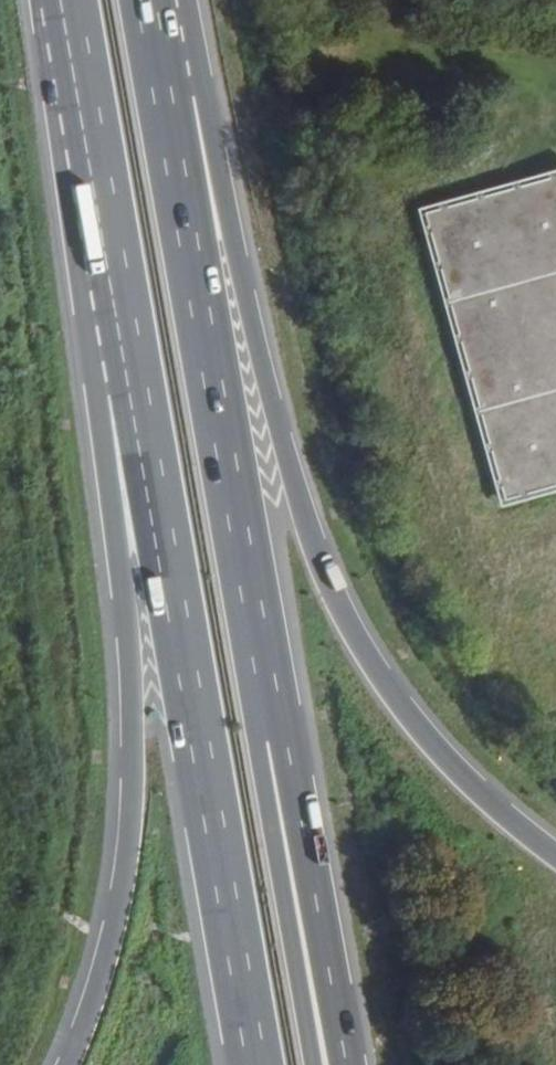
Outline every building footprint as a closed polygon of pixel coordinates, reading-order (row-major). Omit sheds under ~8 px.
[(423,213),(504,499),(555,484),(555,176),(423,213)]
